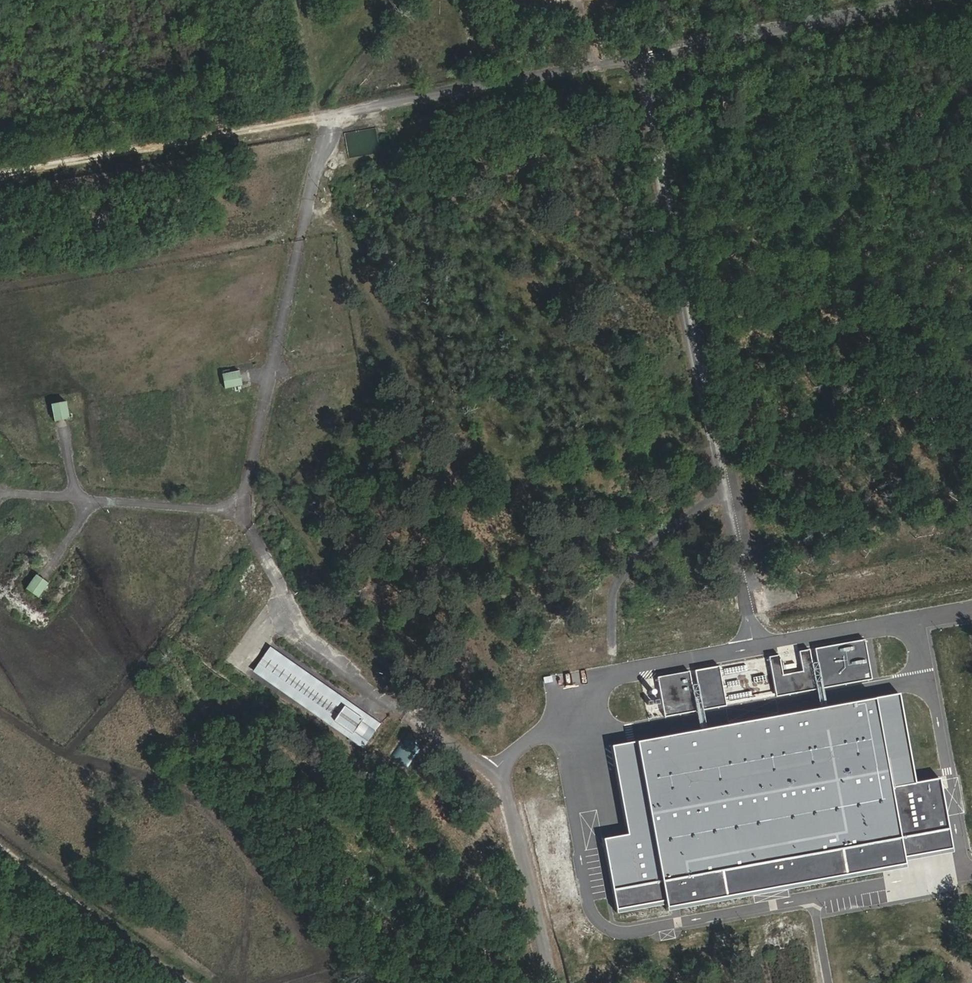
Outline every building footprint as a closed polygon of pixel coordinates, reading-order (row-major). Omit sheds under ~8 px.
[(241,370),(222,374),(225,388),(244,384),(241,370)] [(66,401),(52,404),(56,421),(70,418),(66,401)] [(38,574),(28,587),(40,597),(50,583),(38,574)] [(875,681),(867,640),(795,653),(798,672),(783,675),(779,656),(762,659),(771,699),(875,681)] [(340,717),(358,729),(369,713),(351,701),(350,704),(275,652),(268,662),(342,714),(340,717)] [(717,669),(652,680),(658,721),(724,708),(717,669)] [(919,861),(918,852),(952,846),(939,779),(924,781),(903,694),(604,749),(620,819),(623,838),(598,844),(613,917),(672,906),(673,910),(919,861)] [(919,864),(909,866),(912,881),(922,878),(919,864)] [(875,962),(890,958),(888,952),(873,955),(875,962)]
